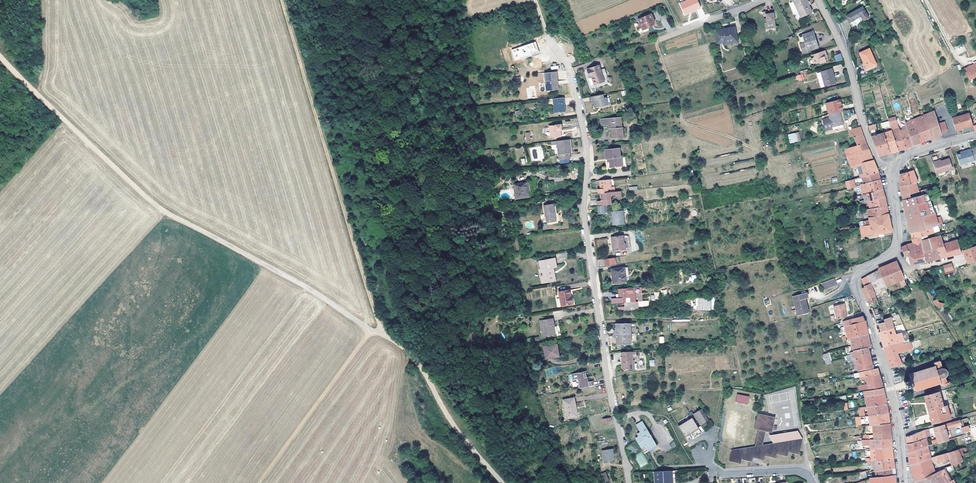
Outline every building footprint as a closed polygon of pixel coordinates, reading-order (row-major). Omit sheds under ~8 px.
[(697,0),(687,0),(680,3),(685,15),(701,8),(697,0)] [(790,4),(790,5),(793,11),(797,9),(799,12),(801,17),(812,11),(807,3),(808,3),(807,0),(796,0),(791,2),(790,3),(790,4)] [(868,18),(862,7),(846,16),(849,22),(861,16),(863,20),(868,18)] [(652,12),(639,18),(644,29),(652,25),(652,24),(653,22),(654,21),(655,21),(652,12)] [(766,20),(764,20),(765,28),(776,27),(774,12),(765,14),(766,18),(766,20)] [(863,20),(861,16),(849,22),(852,28),(869,19),(868,18),(863,20)] [(734,27),(716,31),(718,43),(722,42),(731,40),(732,43),(737,41),(736,35),(734,27)] [(802,35),(805,42),(802,43),(800,46),(802,52),(818,47),(815,37),(813,31),(802,35)] [(535,43),(534,40),(510,48),(514,58),(519,56),(519,55),(530,52),(531,53),(538,51),(536,43),(535,43)] [(869,48),(859,53),(866,69),(876,64),(869,48)] [(825,50),(811,55),(812,56),(814,56),(815,57),(812,58),(814,63),(819,61),(820,63),(826,61),(825,57),(827,57),(825,50)] [(841,53),(834,55),(836,62),(843,60),(841,53)] [(964,68),(970,79),(975,76),(975,63),(964,68)] [(590,74),(592,77),(594,85),(605,81),(603,78),(601,70),(599,65),(587,69),(588,74),(590,74)] [(832,69),(821,72),(825,86),(835,83),(833,75),(832,69)] [(557,71),(544,73),(546,91),(559,90),(558,84),(556,84),(556,81),(558,81),(557,71)] [(821,72),(817,73),(821,87),(825,86),(821,72)] [(605,94),(590,97),(590,101),(594,100),(595,107),(599,107),(599,105),(607,103),(605,94)] [(563,97),(553,98),(555,113),(565,112),(563,97)] [(839,99),(826,103),(829,114),(839,111),(841,111),(839,104),(841,104),(839,99)] [(826,103),(819,104),(823,115),(829,114),(826,103)] [(922,116),(914,119),(922,142),(931,139),(942,134),(941,133),(939,123),(934,111),(924,115),(922,110),(920,111),(922,116)] [(823,115),(821,116),(825,130),(832,128),(832,127),(843,124),(839,111),(829,114),(823,115)] [(969,113),(952,118),(956,130),(973,125),(971,120),(969,113)] [(890,125),(891,129),(898,150),(902,150),(906,148),(900,131),(898,126),(898,124),(896,117),(895,116),(888,119),(888,120),(890,125)] [(609,129),(612,129),(612,133),(612,139),(618,138),(623,137),(622,122),(620,122),(619,117),(613,118),(609,119),(609,118),(601,119),(601,126),(609,126),(609,129)] [(904,120),(905,121),(907,128),(913,145),(917,144),(922,142),(914,119),(909,121),(907,117),(903,117),(904,120)] [(902,124),(898,126),(900,131),(907,128),(905,121),(902,122),(902,124)] [(944,121),(939,123),(941,133),(947,130),(944,121)] [(880,122),(868,126),(869,131),(875,130),(882,128),(880,123),(880,122)] [(558,124),(549,125),(550,138),(560,136),(558,124)] [(843,124),(832,127),(832,128),(833,133),(844,130),(843,124)] [(860,126),(848,129),(850,136),(853,135),(857,145),(858,151),(868,149),(862,134),(860,126)] [(907,128),(900,131),(906,148),(910,146),(913,145),(907,128)] [(891,129),(884,132),(890,153),(894,152),(898,150),(891,129)] [(790,143),(801,141),(799,132),(788,134),(790,143)] [(871,137),(872,138),(874,144),(878,156),(890,153),(884,132),(876,135),(871,137)] [(551,145),(557,144),(559,159),(560,159),(569,158),(570,158),(570,153),(571,153),(569,139),(551,141),(551,145)] [(857,145),(845,149),(851,167),(856,165),(860,177),(878,172),(872,159),(868,149),(858,151),(857,145)] [(606,159),(610,158),(610,161),(611,167),(615,166),(615,168),(617,167),(617,166),(622,166),(621,156),(620,156),(619,149),(606,150),(606,159)] [(974,160),(971,149),(963,151),(963,152),(957,154),(960,164),(974,160)] [(941,161),(934,163),(937,173),(952,169),(949,159),(941,161)] [(913,170),(907,172),(912,184),(915,183),(918,182),(913,170)] [(878,172),(860,177),(851,180),(846,181),(848,188),(855,186),(854,183),(858,182),(858,181),(860,183),(860,185),(880,179),(879,175),(878,172)] [(907,172),(900,174),(900,181),(899,187),(902,196),(909,194),(919,192),(918,188),(915,183),(912,184),(907,172)] [(610,179),(599,180),(600,189),(598,189),(598,193),(600,193),(608,192),(607,188),(611,188),(610,179)] [(860,185),(860,186),(862,192),(863,194),(866,193),(883,189),(882,188),(881,189),(879,184),(881,184),(880,179),(860,185)] [(526,182),(513,184),(516,199),(529,196),(526,182)] [(883,189),(866,193),(868,201),(885,196),(883,192),(883,189)] [(903,200),(902,200),(907,219),(910,232),(937,224),(942,223),(939,215),(935,217),(926,189),(920,190),(922,195),(910,197),(909,194),(902,196),(903,200)] [(608,192),(600,193),(601,198),(602,198),(603,201),(601,201),(597,201),(598,206),(604,205),(606,205),(611,205),(610,198),(613,195),(615,195),(618,197),(621,197),(621,191),(608,192)] [(868,201),(869,208),(867,209),(868,217),(889,215),(887,206),(885,196),(868,201)] [(553,204),(544,206),(547,222),(556,220),(553,204)] [(612,212),(623,211),(624,220),(628,220),(628,219),(628,217),(628,213),(629,213),(627,208),(612,210),(612,212)] [(623,211),(612,212),(614,222),(624,220),(623,211)] [(868,217),(869,220),(870,224),(862,225),(859,226),(861,233),(862,237),(872,234),(872,235),(878,234),(881,233),(892,231),(890,222),(889,215),(868,217)] [(939,231),(937,224),(910,232),(911,235),(912,238),(912,239),(913,243),(921,241),(920,236),(927,234),(933,233),(939,231)] [(614,241),(613,241),(614,251),(625,250),(626,248),(626,243),(625,242),(624,235),(613,236),(614,241)] [(941,236),(934,237),(940,258),(951,255),(961,253),(960,250),(957,240),(945,243),(945,242),(942,242),(941,236)] [(924,240),(921,241),(925,262),(932,260),(940,258),(934,237),(928,239),(924,240)] [(906,245),(901,248),(905,257),(908,256),(911,265),(919,263),(925,262),(921,241),(913,243),(906,245)] [(963,250),(965,257),(968,264),(975,261),(975,246),(963,250)] [(615,258),(605,259),(606,266),(616,264),(615,258)] [(540,269),(542,269),(543,274),(540,275),(541,282),(548,281),(548,280),(553,279),(551,272),(554,271),(553,267),(556,267),(555,260),(539,263),(540,269)] [(878,269),(879,270),(886,286),(898,281),(901,288),(907,286),(906,284),(904,279),(902,275),(896,261),(887,265),(878,269)] [(951,263),(943,266),(944,270),(946,275),(954,272),(951,263)] [(624,267),(612,269),(613,284),(626,282),(624,271),(624,267)] [(873,273),(867,276),(873,291),(886,286),(879,270),(873,273)] [(864,287),(862,288),(864,293),(866,299),(867,299),(869,304),(873,302),(872,298),(873,297),(876,296),(873,291),(867,276),(861,280),(864,287)] [(833,279),(821,283),(824,290),(836,285),(833,279)] [(641,287),(634,288),(635,302),(640,301),(642,301),(641,287)] [(570,288),(560,289),(561,304),(573,302),(573,297),(571,297),(571,294),(570,288)] [(634,288),(618,289),(619,298),(612,298),(612,303),(635,302),(634,288)] [(807,293),(792,297),(795,306),(797,315),(802,314),(802,315),(809,314),(805,298),(808,297),(807,293)] [(943,296),(933,301),(938,309),(948,304),(943,296)] [(714,297),(696,298),(696,310),(714,310),(714,297)] [(844,305),(834,307),(837,319),(839,319),(847,317),(845,309),(844,305)] [(862,316),(843,321),(848,339),(850,339),(868,334),(867,327),(865,321),(864,321),(862,316)] [(881,331),(879,332),(881,339),(883,347),(903,343),(902,341),(904,340),(901,332),(895,334),(894,330),(893,328),(893,326),(893,324),(891,316),(884,319),(884,322),(879,323),(881,331)] [(552,318),(540,320),(543,336),(555,334),(552,318)] [(616,330),(614,330),(614,334),(638,334),(638,329),(636,329),(635,323),(616,323),(616,330)] [(906,331),(901,332),(904,340),(909,339),(906,331)] [(638,334),(614,334),(614,338),(617,338),(617,345),(631,344),(631,341),(638,341),(638,334)] [(868,334),(850,339),(853,352),(868,348),(871,347),(869,340),(868,334)] [(903,343),(883,347),(886,357),(891,368),(902,364),(897,353),(912,350),(910,342),(903,343)] [(557,344),(547,346),(549,358),(559,356),(557,344)] [(851,353),(850,353),(851,355),(852,359),(854,358),(854,357),(870,354),(869,350),(868,348),(853,352),(851,353)] [(631,352),(621,352),(621,361),(623,361),(623,363),(622,364),(633,364),(633,360),(631,360),(631,352)] [(854,357),(854,358),(859,370),(873,367),(871,358),(870,354),(854,357)] [(906,380),(904,381),(906,389),(912,387),(914,392),(940,384),(941,388),(948,385),(948,384),(949,384),(949,383),(949,381),(947,381),(946,381),(946,377),(948,374),(946,369),(943,368),(940,360),(933,362),(934,366),(908,374),(910,380),(906,381),(906,380)] [(546,376),(557,375),(556,367),(545,369),(546,376)] [(873,369),(864,371),(865,374),(861,375),(861,377),(879,373),(878,370),(877,368),(873,369)] [(573,379),(578,378),(580,388),(593,385),(592,381),(588,381),(588,378),(587,379),(585,371),(572,374),(573,379)] [(861,377),(859,377),(860,380),(866,379),(867,384),(868,389),(883,386),(881,380),(879,373),(861,377)] [(883,388),(864,391),(865,397),(865,398),(885,395),(884,394),(884,391),(883,388)] [(944,390),(924,395),(928,408),(932,424),(950,419),(946,405),(948,404),(944,390)] [(885,395),(865,398),(867,405),(865,405),(865,407),(868,407),(887,404),(886,399),(885,395)] [(574,398),(563,400),(567,418),(577,416),(574,398)] [(855,401),(843,403),(845,410),(856,408),(855,401)] [(948,404),(946,405),(950,419),(956,417),(951,403),(948,404)] [(887,404),(868,407),(868,412),(868,416),(888,413),(887,408),(887,404)] [(692,417),(678,426),(688,442),(693,440),(689,434),(699,428),(694,421),(697,419),(700,425),(708,420),(701,409),(693,414),(692,411),(689,413),(692,417)] [(754,428),(759,429),(755,446),(731,450),(729,461),(740,464),(741,459),(752,462),(753,457),(764,460),(765,456),(776,458),(777,454),(787,456),(788,452),(799,454),(803,439),(763,445),(765,431),(772,432),(775,417),(758,413),(754,428)] [(859,417),(855,418),(856,427),(873,425),(890,423),(889,418),(888,413),(868,416),(864,416),(859,417)] [(969,418),(961,419),(963,427),(968,425),(971,425),(969,418)] [(960,420),(944,424),(945,429),(961,424),(960,420)] [(636,425),(642,435),(635,439),(644,453),(657,445),(642,421),(642,422),(637,424),(636,425)] [(890,423),(873,425),(874,434),(867,435),(861,435),(861,440),(891,438),(890,430),(890,423)] [(935,427),(933,427),(937,439),(931,441),(932,445),(943,442),(948,440),(945,429),(944,424),(935,427)] [(925,438),(924,430),(906,437),(906,439),(907,444),(925,438)] [(891,438),(861,440),(862,446),(870,445),(870,449),(892,447),(891,442),(891,438)] [(928,447),(925,438),(907,444),(907,448),(908,453),(928,447)] [(657,446),(657,445),(644,453),(644,454),(651,450),(657,446)] [(892,447),(870,449),(872,462),(894,460),(893,453),(892,447)] [(928,447),(908,453),(909,459),(910,465),(930,458),(931,458),(928,447)] [(965,447),(958,449),(963,461),(963,463),(970,460),(965,447)] [(612,449),(602,450),(604,462),(614,460),(612,449)] [(958,449),(946,453),(949,458),(952,465),(963,461),(958,449)] [(634,455),(640,467),(648,463),(642,451),(634,455)] [(949,458),(946,453),(932,458),(933,462),(938,460),(939,462),(949,458)] [(930,458),(910,465),(912,472),(915,481),(934,473),(930,458)] [(894,460),(872,462),(874,471),(875,471),(895,468),(894,464),(894,460)] [(895,468),(875,471),(876,477),(896,475),(895,471),(895,468)] [(934,473),(915,481),(916,482),(946,482),(950,481),(944,468),(934,473)] [(654,472),(654,482),(672,482),(672,471),(654,472)] [(870,478),(870,482),(896,482),(896,475),(876,477),(870,478)]
